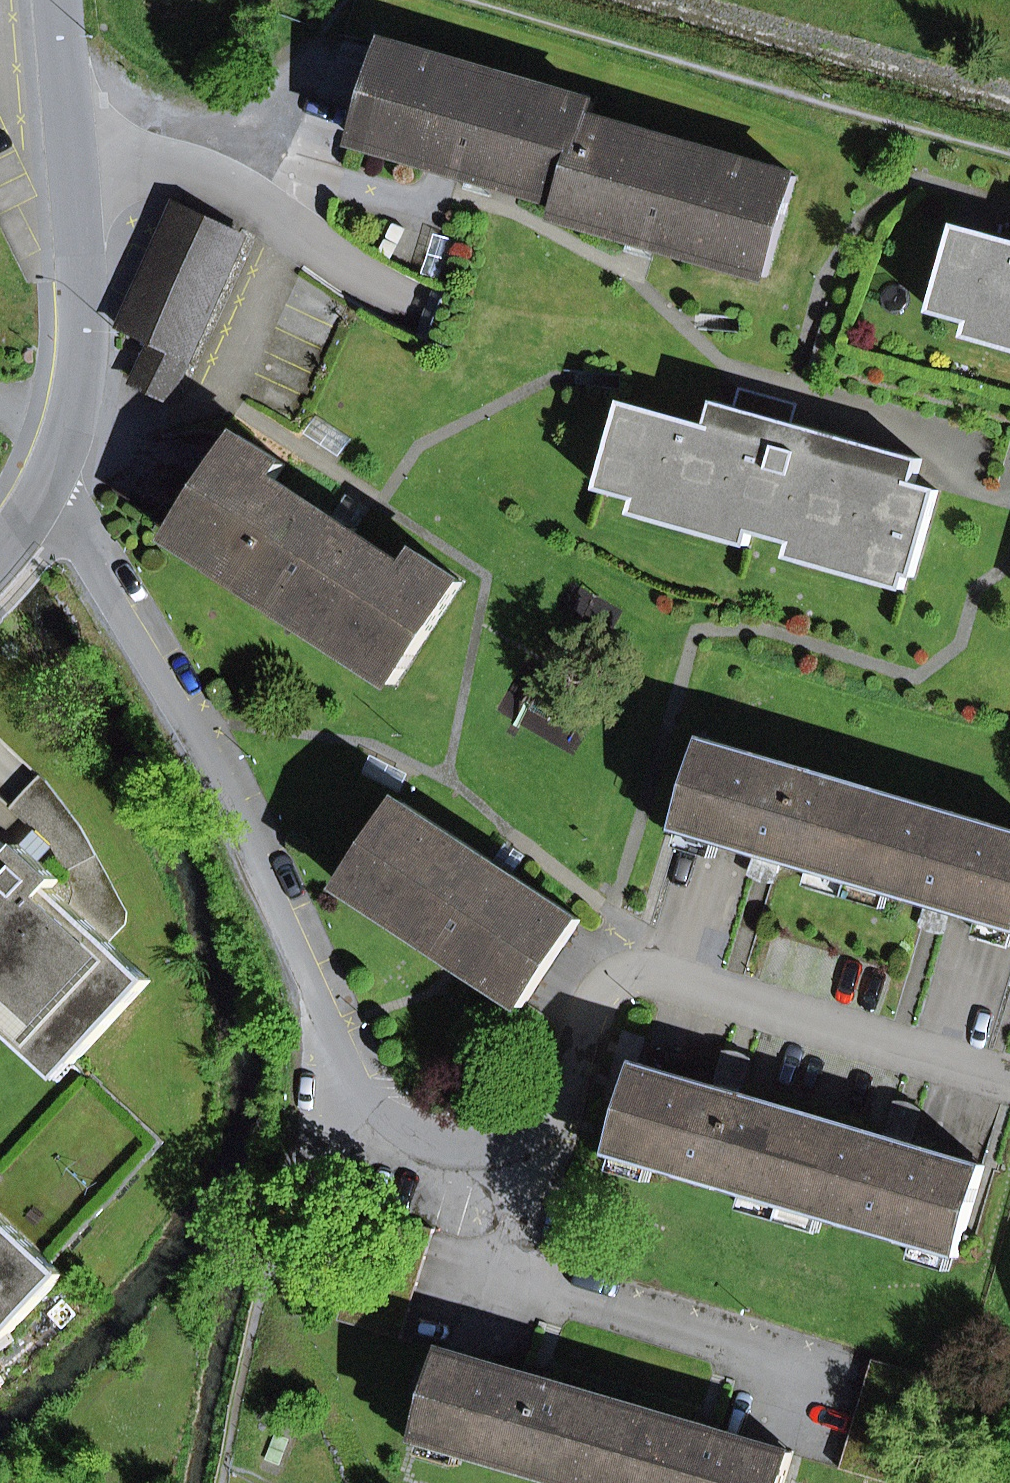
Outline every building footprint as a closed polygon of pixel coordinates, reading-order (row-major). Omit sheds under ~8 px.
[(595,103),(386,42),(356,143),(468,175),(480,179),(494,183),(562,203),(558,217),(628,238),(641,241),(652,245),(767,278),(796,178),(590,117),(595,103)] [(464,189),(490,196),(494,183),(480,179),(468,175),(464,189)] [(121,329),(153,344),(188,359),(244,237),(177,207),(121,329)] [(956,225),(932,312),(974,323),(977,313),(1009,323),(1009,240),(956,225)] [(624,251),(648,258),(652,245),(641,241),(628,238),(624,251)] [(1009,348),(1009,323),(977,313),(974,323),(970,337),(1009,348)] [(136,382),(170,397),(188,359),(153,344),(136,382)] [(736,406),(794,423),(800,404),(741,387),(736,406)] [(908,575),(914,576),(938,491),(915,484),(922,459),(902,453),(895,479),(728,432),(736,406),(715,401),(708,426),(624,403),(600,488),(639,499),(642,500),(644,490),(715,510),(708,534),(748,545),(752,531),(794,543),(797,544),(800,534),(870,553),(863,577),(904,589),(908,575)] [(895,479),(902,453),(794,423),(736,406),(728,432),(895,479)] [(354,532),(357,527),(354,525),(334,512),(333,511),(330,515),(276,480),(286,465),(241,435),(173,537),(396,684),(464,582),(418,552),(408,567),(354,532)] [(635,513),(708,534),(715,510),(644,490),(642,500),(639,499),(635,513)] [(367,506),(346,493),(334,512),(354,525),(367,506)] [(790,557),(863,577),(870,553),(800,534),(797,544),(794,543),(790,557)] [(709,742),(683,827),(757,849),(770,853),(784,858),(926,900),(940,904),(953,908),(1009,925),(1009,832),(709,742)] [(456,962),(525,1007),(583,920),(514,874),(494,861),(401,800),(343,887),(456,962)] [(41,862),(53,848),(35,831),(22,845),(41,862)] [(74,1063),(75,1063),(151,981),(51,888),(59,880),(41,862),(22,845),(14,854),(0,841),(0,995),(74,1063)] [(514,874),(527,855),(507,842),(494,861),(514,874)] [(761,882),(776,883),(784,858),(770,853),(757,849),(748,875),(761,882)] [(932,933),(946,934),(953,908),(940,904),(926,900),(919,926),(932,933)] [(74,1063),(0,995),(0,1027),(57,1080),(74,1063)] [(626,1033),(606,1100),(625,1106),(645,1039),(626,1033)] [(728,1092),(743,1097),(753,1059),(740,1052),(726,1051),(716,1089),(728,1092)] [(616,1152),(959,1254),(984,1169),(911,1147),(897,1143),(883,1139),(743,1097),(728,1092),(716,1089),(641,1067),(616,1152)] [(897,1143),(911,1147),(922,1110),(909,1103),(895,1102),(883,1139),(897,1143)] [(64,1275),(0,1215),(0,1340),(13,1331),(64,1275)] [(574,1482),(784,1482),(793,1455),(709,1430),(535,1378),(450,1353),(424,1439),(574,1482)] [(936,1378),(873,1359),(840,1469),(888,1482),(905,1482),(936,1378)]
